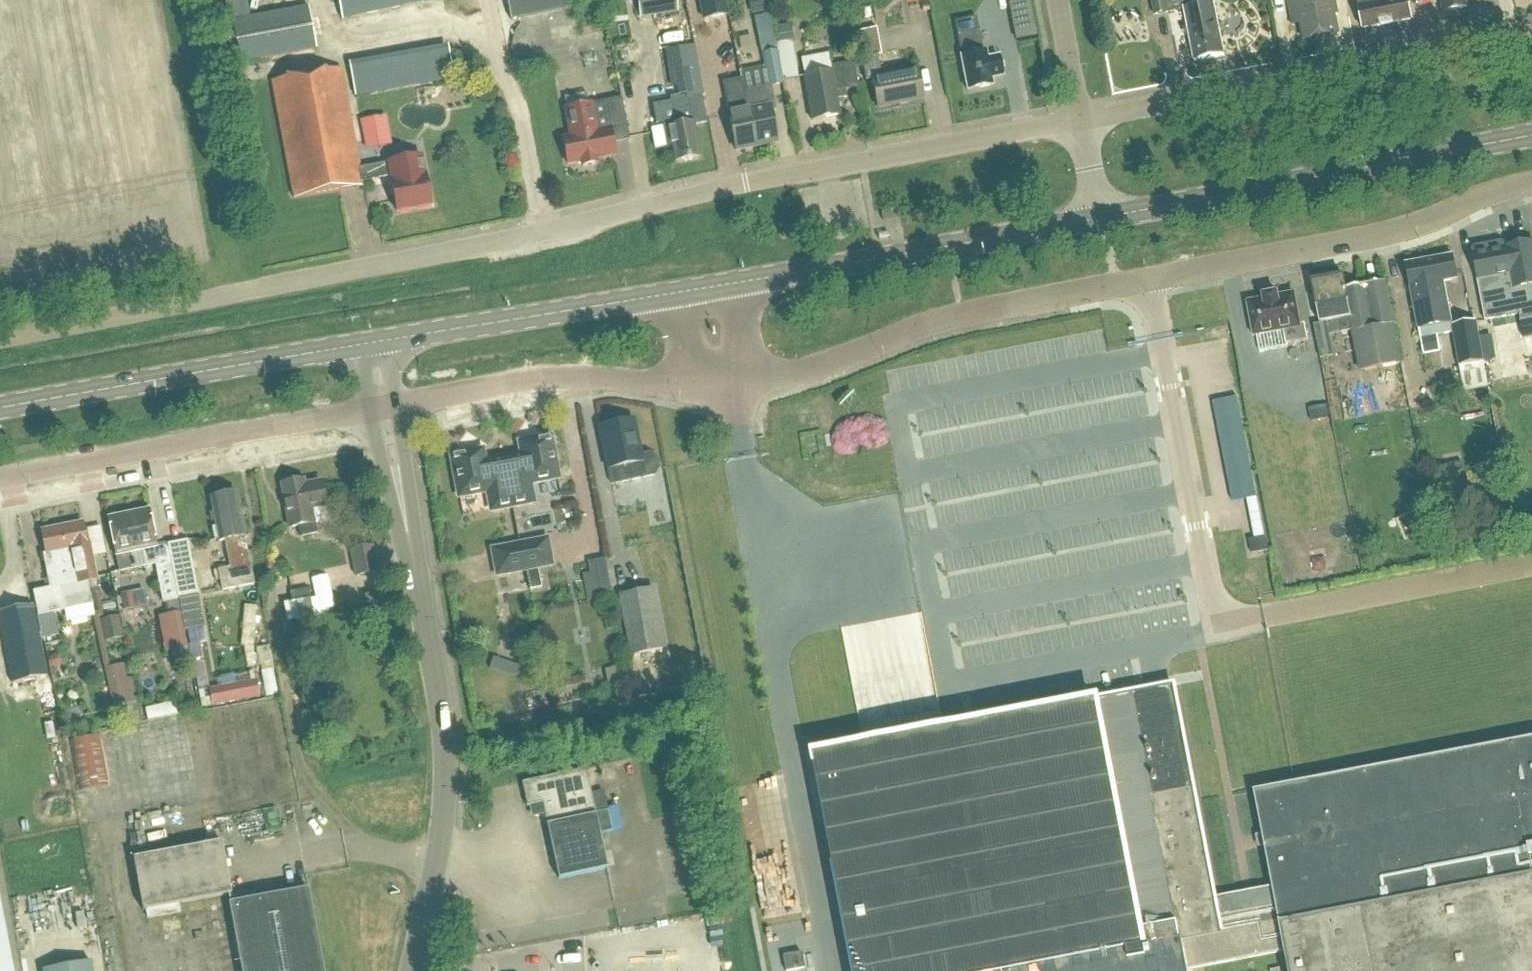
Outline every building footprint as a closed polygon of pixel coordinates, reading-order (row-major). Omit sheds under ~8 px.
[(230,24),(234,23),(242,65),(316,51),(308,9),(249,20),(246,0),(225,0),(230,24)] [(439,1),(438,0),(338,0),(342,22),(439,1)] [(571,10),(569,0),(506,0),(510,22),(571,10)] [(677,14),(675,0),(636,0),(640,20),(677,14)] [(724,0),(700,0),(704,21),(727,16),(724,0)] [(750,15),(766,12),(763,0),(747,0),(750,15)] [(1037,37),(1033,0),(1012,0),(1016,39),(1037,37)] [(1155,16),(1184,10),(1195,63),(1224,57),(1215,16),(1206,17),(1202,0),(1152,0),(1155,16)] [(1292,20),(1300,18),(1304,41),(1338,34),(1335,17),(1338,16),(1335,0),(1288,0),(1292,20)] [(1391,0),(1357,0),(1363,31),(1381,28),(1377,9),(1392,6),(1391,0)] [(1408,0),(1391,0),(1392,6),(1377,9),(1381,28),(1412,22),(1408,0)] [(1443,15),(1467,10),(1465,0),(1441,0),(1443,15)] [(767,85),(782,82),(768,15),(753,18),(760,56),(762,56),(767,85)] [(983,53),(976,18),(953,23),(960,58),(967,93),(992,88),(991,81),(1002,79),(998,58),(988,60),(986,53),(983,53)] [(790,25),(776,28),(779,44),(794,41),(790,25)] [(861,60),(877,57),(881,57),(875,30),(855,34),(860,61),(861,60)] [(783,83),(799,81),(792,43),(776,46),(783,83)] [(353,62),(358,96),(457,80),(452,46),(353,62)] [(686,101),(653,107),(656,126),(663,125),(667,149),(672,148),(675,163),(699,158),(694,128),(706,126),(701,101),(702,101),(692,48),(676,51),(665,53),(671,88),(683,86),(686,101)] [(881,78),(877,57),(861,60),(865,83),(872,82),(877,110),(922,101),(917,71),(881,78)] [(811,123),(839,118),(835,93),(857,89),(853,64),(829,69),(830,74),(803,79),(811,123)] [(341,70),(272,83),(294,201),(363,188),(363,184),(390,179),(396,214),(431,208),(426,176),(425,176),(421,157),(360,169),(341,70)] [(728,116),(735,153),(756,149),(748,112),(746,113),(742,92),(740,81),(721,85),(724,95),(728,116)] [(748,112),(756,149),(777,145),(770,112),(774,111),(770,89),(745,94),(749,112),(748,112)] [(614,158),(614,157),(609,131),(625,128),(619,101),(563,112),(569,140),(562,142),(567,168),(581,166),(582,171),(596,168),(595,162),(613,158),(614,158)] [(384,118),(360,122),(364,144),(388,140),(384,118)] [(1485,321),(1486,323),(1492,322),(1493,329),(1520,324),(1520,322),(1531,320),(1531,243),(1506,248),(1506,250),(1495,252),(1495,249),(1492,247),(1487,248),(1485,251),(1485,254),(1473,256),(1485,321)] [(1420,331),(1453,325),(1444,283),(1458,280),(1454,258),(1407,267),(1411,290),(1420,331)] [(1346,291),(1344,278),(1313,284),(1318,309),(1319,309),(1322,325),(1341,321),(1343,334),(1354,332),(1362,373),(1401,366),(1385,283),(1346,291)] [(1263,300),(1247,303),(1253,337),(1257,337),(1260,352),(1287,347),(1287,345),(1307,341),(1304,327),(1300,327),(1294,294),(1278,297),(1277,294),(1262,297),(1263,300)] [(1476,323),(1452,327),(1460,368),(1465,392),(1488,388),(1487,383),(1488,383),(1476,323)] [(1237,399),(1213,404),(1233,503),(1257,499),(1237,399)] [(641,458),(633,422),(600,429),(612,486),(654,477),(659,470),(657,461),(650,456),(641,458)] [(504,461),(512,508),(533,504),(529,485),(558,479),(550,440),(520,446),(523,457),(504,461)] [(512,508),(504,461),(484,465),(482,453),(452,459),(460,498),(488,492),(492,512),(512,508)] [(303,481),(282,485),(290,530),(297,528),(299,538),(316,534),(314,525),(315,525),(313,511),(326,509),(321,484),(317,485),(304,487),(303,481)] [(254,585),(244,538),(245,538),(237,494),(211,499),(216,528),(212,529),(214,541),(218,541),(219,543),(224,542),(229,567),(216,569),(221,592),(254,585)] [(179,600),(168,544),(156,546),(149,512),(109,519),(116,557),(117,557),(120,573),(156,566),(163,603),(179,600)] [(87,608),(93,607),(88,583),(97,581),(90,546),(87,547),(83,524),(41,532),(47,561),(44,562),(47,576),(48,576),(50,590),(34,593),(39,618),(66,612),(68,611),(87,608)] [(1267,538),(1250,542),(1252,556),(1269,553),(1267,538)] [(168,544),(179,600),(198,596),(187,540),(168,544)] [(521,547),(525,571),(551,566),(546,542),(521,547)] [(498,576),(525,571),(521,547),(494,552),(498,576)] [(356,578),(377,574),(372,548),(350,552),(356,578)] [(593,572),(585,574),(589,602),(615,598),(608,558),(591,561),(593,572)] [(254,585),(221,592),(223,603),(256,597),(254,585)] [(620,597),(626,631),(658,625),(652,591),(620,597)] [(123,593),(124,609),(147,607),(146,592),(123,593)] [(314,597),(287,604),(292,623),(319,616),(314,597)] [(256,659),(256,606),(246,605),(245,659),(256,659)] [(0,613),(0,632),(10,684),(47,677),(33,606),(0,613)] [(87,608),(68,611),(70,623),(89,619),(87,608)] [(165,653),(187,649),(180,613),(158,617),(165,653)] [(106,643),(122,640),(118,618),(101,622),(106,643)] [(112,704),(131,700),(124,665),(105,670),(112,704)] [(259,698),(256,682),(209,692),(212,707),(259,698)] [(1175,687),(1132,695),(945,731),(864,746),(814,756),(855,970),(1188,970),(1284,952),(1287,970),(1531,970),(1531,739),(1256,793),(1264,834),(1266,848),(1276,897),(1255,902),(1252,902),(1250,902),(1247,906),(1240,914),(1219,918),(1194,791),(1175,687)] [(148,709),(149,718),(178,713),(176,704),(148,709)] [(78,792),(108,786),(100,736),(69,742),(78,792)] [(520,784),(525,805),(526,808),(528,807),(529,814),(535,818),(543,816),(557,880),(606,870),(599,835),(611,833),(607,811),(594,814),(584,770),(520,784)] [(596,793),(599,811),(609,810),(606,791),(596,793)] [(179,914),(177,906),(231,896),(221,844),(133,861),(142,912),(146,912),(147,920),(179,914)] [(307,891),(228,906),(240,970),(322,970),(307,891)] [(0,910),(0,970),(12,970),(0,910)] [(804,969),(801,954),(783,957),(786,970),(796,970),(804,969)] [(91,962),(43,970),(93,970),(91,962)]
